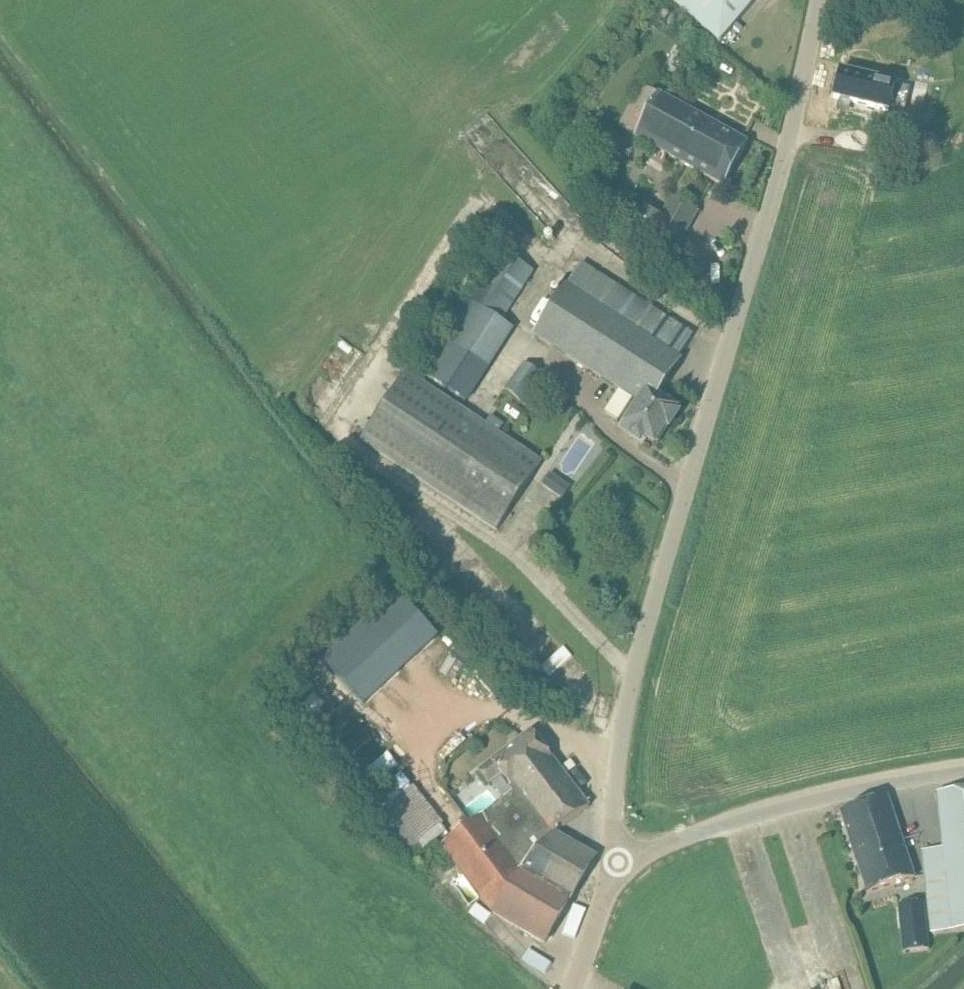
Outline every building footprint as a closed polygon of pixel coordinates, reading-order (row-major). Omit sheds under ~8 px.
[(719,43),(756,0),(668,0),(719,43)] [(841,72),(834,97),(897,113),(899,103),(895,102),(896,100),(891,98),(894,85),(841,72)] [(747,143),(729,134),(644,87),(621,130),(723,186),(747,143)] [(902,131),(919,132),(919,111),(903,110),(902,131)] [(673,251),(696,211),(672,197),(663,214),(645,205),(633,228),(673,251)] [(497,251),(464,300),(502,324),(533,274),(497,251)] [(567,288),(678,359),(693,335),(581,264),(567,288)] [(536,333),(621,387),(627,378),(656,397),(680,360),(678,359),(567,288),(565,287),(536,333)] [(512,330),(502,324),(464,300),(419,374),(466,403),(512,330)] [(542,377),(523,363),(502,391),(521,405),(542,377)] [(405,372),(360,440),(497,530),(542,463),(405,372)] [(627,378),(621,387),(605,413),(617,421),(614,426),(630,437),(640,443),(644,437),(653,443),(652,443),(654,444),(655,442),(658,444),(678,413),(675,411),(676,409),(675,408),(675,409),(656,397),(627,378)] [(543,474),(539,488),(563,496),(568,482),(543,474)] [(364,705),(437,637),(397,593),(323,661),(364,705)] [(482,664),(471,673),(475,677),(476,676),(493,695),(502,687),(482,664)] [(407,726),(409,765),(425,764),(424,725),(407,726)] [(549,837),(553,834),(589,807),(531,731),(479,771),(489,785),(502,775),(515,793),(549,837)] [(963,915),(963,790),(937,793),(945,872),(950,916),(963,915)] [(479,820),(517,871),(570,901),(595,858),(553,834),(549,837),(515,793),(479,820)] [(915,878),(894,816),(888,797),(840,813),(847,832),(867,894),(915,878)] [(545,943),(570,901),(517,871),(479,820),(443,848),(493,912),(545,943)] [(950,916),(945,872),(925,874),(930,923),(931,935),(963,931),(963,915),(950,916)] [(898,907),(903,954),(929,952),(924,904),(898,907)]
